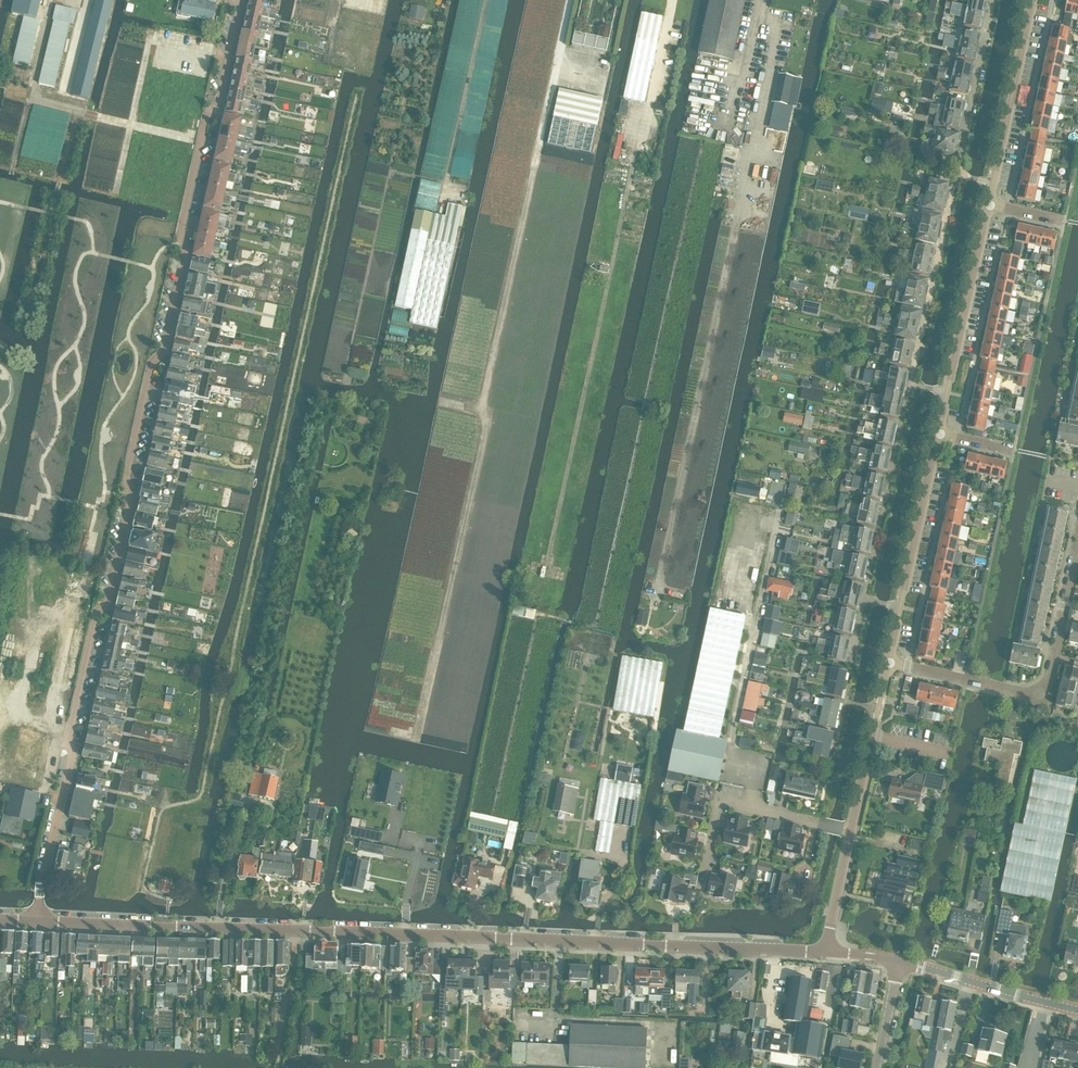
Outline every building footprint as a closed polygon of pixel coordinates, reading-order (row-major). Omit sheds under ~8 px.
[(9,77),(24,80),(27,68),(38,20),(34,19),(39,0),(14,0),(11,14),(24,17),(18,40),(14,56),(12,64),(9,77)] [(72,96),(87,100),(103,36),(112,0),(96,0),(92,16),(72,96)] [(189,16),(211,21),(215,5),(212,4),(213,0),(179,0),(179,3),(176,16),(188,19),(189,16)] [(247,9),(268,14),(269,10),(263,8),(264,2),(256,0),(249,0),(247,9)] [(699,53),(733,60),(746,0),(710,0),(699,53)] [(928,12),(935,13),(938,0),(931,0),(928,12)] [(952,9),(985,16),(986,11),(988,9),(989,6),(987,4),(987,3),(976,0),(970,0),(968,7),(960,6),(953,5),(952,9)] [(1065,13),(1066,13),(1073,15),(1077,16),(1077,0),(1068,0),(1065,13)] [(55,6),(52,19),(54,20),(69,23),(73,24),(76,11),(55,6)] [(247,9),(244,20),(259,24),(259,23),(261,17),(267,19),(268,14),(247,9)] [(964,26),(982,30),(982,29),(985,27),(985,24),(983,21),(985,16),(952,9),(951,14),(958,16),(966,18),(964,26)] [(411,11),(410,18),(422,21),(424,14),(411,11)] [(645,102),(663,17),(642,12),(637,38),(624,98),(645,102)] [(54,20),(39,84),(54,87),(69,24),(69,23),(54,20)] [(241,30),(241,31),(263,36),(264,31),(258,30),(259,24),(244,20),(242,31),(241,30)] [(1050,32),(1049,38),(1051,39),(1050,39),(1067,43),(1071,44),(1072,38),(1072,37),(1072,36),(1072,35),(1071,34),(1070,34),(1069,34),(1070,31),(1070,30),(1063,28),(1053,26),(1053,27),(1052,32),(1050,32)] [(946,35),(945,41),(978,48),(979,43),(982,41),(982,38),(980,36),(981,34),(963,30),(962,38),(946,35)] [(241,31),(239,42),(247,44),(246,48),(254,49),(256,39),(263,40),(263,36),(241,31)] [(596,50),(606,53),(609,40),(598,38),(596,50)] [(1050,39),(1048,52),(1064,56),(1067,43),(1050,39)] [(945,41),(943,47),(959,50),(957,58),(975,62),(975,60),(978,59),(978,56),(977,53),(978,48),(945,41)] [(239,42),(236,57),(264,63),(264,62),(264,59),(259,58),(259,57),(252,56),(254,49),(246,48),(247,44),(239,42)] [(1048,52),(1045,65),(1061,68),(1064,56),(1048,52)] [(236,57),(234,68),(249,71),(251,65),(257,66),(257,67),(262,68),(264,63),(236,57)] [(877,63),(875,69),(880,70),(884,71),(885,65),(881,64),(877,63)] [(939,68),(938,73),(971,80),(972,74),(975,73),(975,70),(974,68),(974,66),(956,63),(955,71),(952,71),(939,68)] [(1045,65),(1042,78),(1059,81),(1061,68),(1045,65)] [(234,68),(232,79),(253,84),(254,79),(248,78),(249,71),(234,68)] [(779,73),(773,101),(781,102),(797,106),(803,78),(779,73)] [(951,90),(968,94),(968,92),(971,91),(971,88),(970,85),(971,80),(938,73),(937,77),(944,79),(944,81),(952,82),(951,90)] [(1042,78),(1039,91),(1056,94),(1059,81),(1042,78)] [(232,79),(229,90),(244,93),(246,87),(252,88),(263,90),(264,86),(262,85),(253,84),(232,79)] [(934,94),(941,95),(942,88),(935,87),(934,94)] [(560,89),(548,144),(591,154),(603,99),(560,89)] [(229,90),(227,101),(255,107),(255,106),(256,102),(249,101),(243,100),(244,93),(229,90)] [(1039,91),(1036,103),(1053,107),(1059,108),(1060,109),(1061,103),(1063,96),(1056,94),(1039,91)] [(1066,97),(1065,104),(1072,106),(1073,98),(1066,97)] [(871,109),(870,112),(882,115),(883,111),(884,112),(886,101),(873,98),(871,109)] [(938,106),(937,110),(963,116),(964,110),(967,109),(967,106),(966,104),(966,102),(949,98),(947,108),(938,106)] [(227,101),(224,112),(239,115),(241,108),(247,110),(253,112),(255,107),(227,101)] [(1036,103),(1034,116),(1050,120),(1053,107),(1036,103)] [(844,107),(843,115),(849,116),(851,109),(844,107)] [(943,126),(960,130),(960,128),(963,127),(964,124),(962,121),(963,116),(937,110),(936,115),(934,126),(942,128),(943,126)] [(224,115),(221,127),(237,130),(237,131),(244,133),(252,135),(253,130),(250,130),(238,127),(240,119),(224,115)] [(1031,129),(1034,130),(1047,133),(1050,120),(1034,116),(1031,129)] [(926,125),(925,132),(933,133),(935,127),(926,125)] [(221,127),(219,138),(235,141),(236,136),(251,139),(252,135),(244,133),(237,131),(237,130),(221,127)] [(922,146),(922,149),(923,152),(924,154),(926,156),(937,158),(938,152),(955,155),(955,153),(957,152),(958,148),(957,146),(959,134),(938,130),(936,140),(933,139),(930,139),(928,140),(925,141),(923,143),(922,146)] [(1034,130),(1033,136),(1046,138),(1047,133),(1034,130)] [(219,138),(216,148),(232,152),(233,151),(244,154),(246,154),(246,153),(247,150),(233,147),(235,141),(219,138)] [(1032,139),(1031,145),(1043,148),(1045,142),(1032,139)] [(1029,145),(1026,158),(1043,162),(1046,148),(1044,148),(1031,145),(1029,144),(1029,145)] [(216,148),(214,160),(230,163),(231,157),(232,156),(243,158),(244,154),(233,151),(232,152),(216,148)] [(1063,155),(1061,166),(1074,168),(1076,158),(1063,155)] [(1026,158),(1023,172),(1040,176),(1043,162),(1026,158)] [(213,163),(211,174),(234,179),(235,175),(228,174),(228,173),(229,167),(213,163)] [(1023,172),(1020,186),(1037,189),(1040,176),(1023,172)] [(211,174),(208,185),(224,189),(226,183),(233,185),(233,183),(234,179),(211,174)] [(1050,178),(1049,185),(1060,187),(1062,180),(1050,178)] [(422,180),(415,207),(435,212),(442,184),(422,180)] [(930,186),(928,194),(948,199),(949,191),(947,190),(948,184),(929,180),(928,185),(930,186)] [(208,185),(206,196),(235,203),(237,197),(236,197),(230,196),(230,198),(223,196),(223,194),(224,189),(208,185)] [(1020,186),(1017,200),(1034,203),(1037,189),(1020,186)] [(1054,192),(1047,191),(1045,199),(1053,200),(1054,192)] [(923,208),(943,212),(944,206),(946,206),(948,199),(928,194),(926,203),(924,202),(923,208)] [(206,196),(203,208),(219,211),(221,205),(228,207),(229,202),(233,203),(235,203),(206,196)] [(433,214),(413,310),(410,323),(436,328),(458,226),(462,227),(466,208),(448,204),(445,216),(435,214),(433,214)] [(848,218),(867,222),(869,210),(850,206),(848,218)] [(416,210),(396,306),(413,310),(433,214),(416,210)] [(203,211),(200,222),(216,225),(216,226),(223,228),(227,229),(229,223),(225,222),(224,224),(217,222),(219,214),(203,211)] [(923,218),(921,226),(941,231),(943,223),(941,222),(942,216),(922,212),(921,218),(923,218)] [(200,222),(198,233),(214,237),(215,231),(222,233),(223,229),(227,229),(223,228),(216,226),(216,225),(200,222)] [(1018,225),(1015,242),(1016,242),(1022,243),(1028,245),(1032,228),(1018,225)] [(916,240),(936,244),(937,238),(939,238),(941,231),(921,226),(919,236),(917,236),(916,240)] [(1032,228),(1028,245),(1041,247),(1044,231),(1032,228)] [(1045,231),(1042,248),(1054,251),(1058,234),(1045,231)] [(198,233),(195,244),(219,249),(220,244),(212,242),(214,237),(198,233)] [(843,243),(849,244),(851,235),(845,233),(843,243)] [(219,249),(195,244),(193,255),(209,259),(210,253),(211,251),(218,252),(219,249)] [(899,250),(898,255),(932,262),(933,257),(936,256),(936,252),(935,250),(935,248),(918,245),(916,253),(899,250)] [(1032,254),(1030,261),(1038,262),(1039,256),(1032,254)] [(912,272),(929,276),(929,274),(930,274),(932,273),(932,270),(931,268),(931,267),(932,262),(898,255),(897,259),(904,260),(904,261),(914,263),(912,272)] [(1003,255),(1000,268),(1017,272),(1020,258),(1019,258),(1012,257),(1003,255)] [(1051,265),(1053,258),(1045,257),(1044,264),(1051,265)] [(192,258),(189,269),(207,273),(208,268),(215,269),(214,272),(220,274),(221,265),(192,258)] [(588,271),(608,275),(609,267),(590,262),(588,271)] [(831,266),(830,273),(839,274),(840,268),(831,266)] [(1000,268),(997,281),(1014,285),(1017,272),(1000,268)] [(188,274),(186,285),(215,291),(216,286),(215,286),(205,284),(206,278),(188,274)] [(1028,274),(1026,281),(1034,283),(1036,276),(1028,274)] [(901,275),(898,288),(926,295),(928,287),(926,286),(927,280),(910,277),(901,275)] [(997,281),(995,294),(1011,297),(1014,285),(997,281)] [(791,282),(789,288),(799,290),(800,284),(791,282)] [(186,285),(184,296),(207,300),(208,295),(212,296),(214,296),(215,291),(186,285)] [(1026,287),(1024,295),(1031,296),(1033,289),(1026,287)] [(898,289),(896,302),(902,304),(921,308),(923,302),(925,302),(926,295),(898,288),(898,289)] [(995,294),(992,307),(1008,310),(1011,297),(995,294)] [(183,298),(180,310),(196,314),(195,316),(211,320),(212,315),(204,313),(207,303),(183,298)] [(1023,300),(1021,308),(1028,309),(1030,302),(1023,300)] [(812,303),(809,315),(817,316),(820,305),(812,303)] [(903,313),(901,322),(920,326),(922,317),(920,316),(921,311),(902,307),(901,313),(903,313)] [(992,307),(989,319),(1006,323),(1008,310),(992,307)] [(1020,313),(1019,321),(1026,322),(1028,314),(1020,313)] [(179,315),(177,326),(210,334),(211,328),(196,325),(197,319),(179,315)] [(989,319),(986,332),(1003,336),(1006,323),(989,319)] [(896,335),(915,339),(916,335),(918,335),(920,326),(901,322),(899,330),(897,330),(896,335)] [(825,323),(823,329),(839,332),(840,327),(825,323)] [(177,326),(174,338),(192,342),(193,336),(208,339),(210,334),(177,326)] [(1017,326),(1016,333),(1023,335),(1025,327),(1017,326)] [(986,332),(983,345),(1000,349),(1003,336),(986,332)] [(173,343),(171,352),(172,352),(187,355),(188,350),(195,352),(202,353),(203,354),(205,347),(174,340),(174,341),(173,343)] [(883,343),(881,350),(912,356),(913,351),(915,351),(916,345),(914,345),(914,344),(897,340),(896,346),(883,343)] [(1022,352),(1032,354),(1035,346),(1024,343),(1022,352)] [(981,358),(983,359),(996,362),(997,362),(999,354),(1003,355),(1004,350),(1000,349),(983,345),(981,358)] [(764,346),(762,357),(774,359),(776,349),(764,346)] [(892,364),(909,368),(909,367),(911,367),(913,361),(911,361),(912,356),(881,350),(875,349),(874,354),(880,356),(893,358),(892,364)] [(171,356),(170,356),(169,360),(170,362),(169,367),(186,370),(186,368),(193,370),(194,364),(188,363),(188,358),(172,354),(171,356)] [(1027,355),(1023,374),(1028,375),(1032,356),(1027,355)] [(983,359),(982,364),(995,367),(996,362),(983,359)] [(167,369),(165,379),(183,383),(184,379),(196,381),(198,376),(194,375),(191,374),(169,370),(167,369)] [(872,371),(871,376),(875,377),(905,384),(906,380),(907,379),(908,376),(907,373),(907,372),(890,369),(889,374),(876,372),(872,371)] [(981,369),(980,374),(993,377),(994,372),(994,371),(981,369)] [(979,374),(976,388),(993,391),(996,377),(993,377),(980,374),(979,374)] [(871,376),(869,382),(874,383),(887,386),(886,392),(902,395),(903,394),(904,393),(905,389),(904,387),(905,384),(875,377),(871,376)] [(814,377),(812,386),(818,388),(820,379),(814,377)] [(1018,377),(1016,386),(1027,388),(1029,379),(1018,377)] [(164,384),(162,392),(178,396),(179,392),(186,393),(193,395),(194,395),(196,388),(165,381),(165,382),(164,384)] [(811,388),(809,401),(822,404),(825,391),(811,388)] [(976,388),(973,401),(990,405),(992,398),(998,400),(1000,393),(993,391),(976,388)] [(871,394),(870,400),(900,407),(901,404),(902,402),(903,398),(902,397),(902,395),(886,392),(884,397),(871,394)] [(162,395),(159,407),(177,411),(178,404),(185,405),(194,407),(195,402),(162,395)] [(865,400),(864,405),(869,406),(882,409),(881,415),(897,419),(898,417),(899,416),(900,412),(899,410),(900,407),(870,400),(870,401),(865,400)] [(973,401),(970,415),(987,418),(990,405),(973,401)] [(1067,427),(1072,428),(1077,429),(1077,404),(1072,403),(1067,427)] [(1000,407),(998,415),(1005,416),(1007,409),(1000,407)] [(159,409),(156,421),(173,425),(175,418),(182,420),(187,421),(188,421),(189,416),(159,409)] [(794,415),(793,423),(802,425),(804,417),(794,415)] [(815,417),(811,417),(805,415),(803,428),(812,430),(815,417)] [(970,415),(967,429),(984,432),(987,418),(970,415)] [(859,427),(894,435),(895,431),(896,429),(897,426),(896,425),(897,423),(880,419),(878,425),(865,422),(860,421),(859,427)] [(1018,425),(1004,422),(997,420),(995,427),(1003,429),(1002,431),(1016,434),(1018,425)] [(155,423),(153,436),(170,440),(172,432),(179,434),(184,435),(186,436),(187,431),(185,430),(155,423)] [(1060,425),(1056,444),(1068,446),(1072,428),(1067,427),(1061,425),(1060,425)] [(875,443),(891,446),(892,445),(893,443),(894,439),(893,438),(894,435),(859,427),(858,427),(857,433),(863,434),(876,437),(875,443)] [(1068,446),(1077,448),(1077,429),(1072,428),(1068,446)] [(152,438),(150,450),(167,454),(168,448),(180,450),(184,451),(185,446),(184,445),(152,438)] [(808,457),(810,444),(800,443),(797,459),(803,460),(804,456),(808,457)] [(852,447),(851,453),(853,453),(854,454),(858,454),(888,461),(889,457),(890,456),(891,453),(891,451),(891,449),(874,446),(873,451),(859,449),(855,448),(852,447)] [(149,453),(146,465),(164,469),(165,462),(172,463),(173,458),(149,453)] [(853,453),(851,459),(853,459),(870,463),(869,469),(886,473),(886,471),(887,470),(888,467),(888,464),(888,461),(858,454),(854,454),(853,453)] [(968,454),(965,471),(972,473),(978,474),(981,457),(968,454)] [(981,457),(978,474),(991,477),(994,460),(981,457)] [(994,460),(991,477),(1004,480),(1007,463),(994,460)] [(145,469),(142,482),(160,485),(163,473),(145,469)] [(846,475),(845,480),(847,481),(848,481),(852,482),(852,483),(882,489),(883,485),(884,484),(885,481),(885,479),(885,477),(868,474),(867,479),(854,476),(846,475)] [(847,481),(846,487),(851,488),(864,491),(863,497),(880,501),(880,499),(881,498),(882,494),(882,492),(882,489),(852,483),(852,482),(848,481),(847,481)] [(169,483),(168,489),(175,491),(176,484),(169,483)] [(738,483),(736,494),(757,498),(759,488),(738,483)] [(790,483),(788,491),(795,492),(797,484),(790,483)] [(982,483),(980,490),(987,491),(989,485),(982,483)] [(142,484),(139,497),(164,502),(164,504),(169,505),(171,498),(158,495),(159,488),(142,484)] [(952,484),(949,497),(966,501),(969,488),(961,486),(952,484)] [(995,486),(994,493),(997,494),(1001,495),(1003,488),(995,486)] [(840,494),(838,506),(842,507),(846,508),(849,495),(845,495),(840,494)] [(949,497),(947,510),(963,514),(966,501),(949,497)] [(138,502),(137,509),(138,509),(137,512),(138,512),(155,516),(157,506),(164,507),(165,505),(169,506),(169,505),(164,504),(164,505),(140,499),(139,499),(138,502)] [(848,503),(847,509),(877,515),(877,512),(879,511),(880,507),(879,506),(879,504),(862,500),(861,506),(848,503)] [(977,511),(984,512),(986,505),(978,503),(977,511)] [(857,524),(874,527),(874,526),(876,524),(877,521),(876,519),(877,515),(847,509),(845,515),(859,518),(857,524)] [(947,510),(944,523),(961,526),(963,514),(947,510)] [(1048,521),(1046,528),(1064,532),(1067,517),(1068,514),(1050,510),(1048,521)] [(135,514),(133,526),(150,530),(151,526),(153,519),(153,518),(137,514),(135,514)] [(974,523),(981,525),(983,518),(976,517),(974,523)] [(944,523),(941,536),(958,539),(961,526),(944,523)] [(835,529),(834,535),(836,536),(871,543),(871,539),(873,538),(874,535),(873,533),(873,531),(857,528),(842,525),(841,531),(837,530),(835,529)] [(1046,528),(1026,623),(1044,626),(1064,532),(1046,528)] [(971,537),(979,539),(979,538),(987,539),(988,533),(973,529),(971,537)] [(131,531),(128,547),(153,553),(155,544),(157,544),(159,535),(143,531),(143,534),(131,531)] [(834,535),(831,549),(833,549),(838,550),(839,543),(853,545),(851,551),(868,555),(868,553),(870,552),(871,548),(870,547),(871,543),(836,536),(834,535)] [(941,536),(938,549),(955,552),(958,539),(941,536)] [(782,538),(779,550),(797,554),(800,542),(782,538)] [(977,544),(970,542),(968,549),(975,550),(977,544)] [(128,548),(125,560),(143,564),(145,557),(160,560),(161,555),(128,548)] [(938,549),(935,561),(952,565),(955,552),(938,549)] [(674,551),(672,563),(679,564),(681,553),(674,551)] [(832,557),(831,563),(865,570),(865,566),(867,565),(868,561),(867,560),(867,558),(851,554),(833,551),(832,557)] [(966,562),(972,564),(974,556),(967,555),(966,562)] [(935,561),(933,574),(949,578),(952,565),(935,561)] [(828,562),(827,568),(828,568),(834,569),(838,570),(846,576),(846,577),(862,581),(863,579),(864,578),(865,575),(864,573),(865,570),(831,563),(830,563),(829,562),(828,562)] [(124,563),(122,575),(139,579),(141,572),(147,573),(153,574),(154,570),(148,568),(124,563)] [(976,570),(975,577),(983,579),(985,572),(976,570)] [(932,588),(946,591),(947,591),(949,578),(933,574),(930,587),(932,588)] [(121,578),(119,590),(136,594),(137,587),(149,590),(150,590),(151,585),(121,578)] [(768,578),(766,590),(778,593),(780,581),(768,578)] [(822,589),(859,597),(860,593),(861,592),(862,589),(861,587),(861,586),(845,582),(843,587),(830,584),(830,585),(823,584),(822,589)] [(975,584),(973,595),(980,597),(983,586),(975,584)] [(932,588),(931,593),(944,596),(946,591),(932,588)] [(840,605),(856,608),(857,607),(858,605),(859,602),(858,601),(859,597),(822,589),(821,589),(819,595),(827,596),(841,599),(840,605)] [(118,593),(115,605),(133,609),(134,601),(146,603),(149,604),(150,600),(118,593)] [(930,597),(929,603),(942,606),(944,600),(930,597)] [(929,603),(926,616),(942,620),(945,606),(942,606),(929,603)] [(767,605),(765,617),(771,619),(774,606),(767,605)] [(112,619),(133,624),(134,617),(142,619),(143,614),(115,607),(113,617),(112,619)] [(711,608),(684,732),(719,740),(745,616),(711,608)] [(817,616),(853,624),(854,620),(855,619),(856,616),(855,613),(856,612),(839,608),(838,614),(815,609),(814,615),(817,616)] [(639,611),(637,625),(646,627),(649,613),(639,611)] [(834,632),(851,635),(851,633),(852,633),(853,629),(852,627),(853,624),(817,616),(815,622),(835,626),(834,632)] [(926,616),(923,630),(939,634),(942,620),(926,616)] [(765,619),(762,632),(770,633),(773,621),(765,619)] [(1026,623),(1021,647),(1027,648),(1038,651),(1039,645),(1040,646),(1043,629),(1044,626),(1026,623)] [(111,624),(109,635),(131,640),(132,635),(124,634),(125,627),(111,624)] [(1077,644),(1077,626),(1072,624),(1068,642),(1077,644)] [(923,630),(920,643),(937,647),(939,634),(923,630)] [(763,634),(760,646),(767,647),(769,635),(763,634)] [(109,635),(106,646),(120,649),(121,643),(130,645),(131,640),(109,635)] [(948,643),(955,645),(957,637),(950,635),(948,643)] [(813,644),(817,645),(847,651),(848,648),(849,646),(850,642),(850,641),(850,640),(833,636),(831,642),(819,639),(814,638),(813,644)] [(934,661),(937,647),(920,643),(916,658),(934,661)] [(828,659),(845,663),(845,661),(846,660),(847,656),(846,655),(847,651),(817,645),(816,651),(829,653),(828,659)] [(106,648),(103,660),(132,666),(133,661),(118,658),(120,651),(120,649),(106,646),(106,648)] [(1014,646),(1010,663),(1023,666),(1027,648),(1021,647),(1014,646)] [(1027,648),(1023,666),(1037,669),(1040,657),(1041,651),(1038,651),(1027,648)] [(945,657),(953,658),(954,651),(946,649),(945,657)] [(755,653),(753,664),(762,666),(764,655),(755,653)] [(622,656),(613,710),(654,717),(663,663),(622,656)] [(103,660),(101,671),(105,671),(121,675),(122,668),(131,670),(132,666),(103,660)] [(1062,679),(1077,683),(1077,662),(1075,661),(1073,668),(1065,666),(1062,679)] [(808,672),(807,678),(844,686),(847,672),(832,669),(830,677),(808,672)] [(100,676),(98,683),(99,683),(99,686),(116,690),(119,681),(125,682),(125,679),(104,674),(102,673),(102,674),(101,676),(100,676)] [(826,695),(841,698),(844,686),(807,678),(806,682),(828,687),(826,695)] [(1059,692),(1077,697),(1076,697),(1077,689),(1077,683),(1062,679),(1059,692)] [(750,681),(746,695),(759,698),(762,684),(750,681)] [(911,683),(905,681),(903,690),(909,692),(911,683)] [(918,689),(916,701),(923,702),(921,710),(919,717),(926,719),(929,704),(933,687),(919,684),(918,689)] [(933,687),(929,704),(936,705),(935,713),(934,713),(933,716),(932,720),(939,721),(940,714),(942,707),(946,690),(933,687)] [(95,698),(95,699),(113,703),(114,699),(123,701),(124,694),(119,693),(116,692),(98,688),(97,688),(95,696),(95,698)] [(946,690),(942,707),(955,709),(959,693),(946,690)] [(1073,710),(1075,702),(1077,703),(1077,697),(1059,692),(1055,705),(1073,710)] [(747,696),(743,710),(756,712),(759,699),(747,696)] [(799,702),(798,707),(800,708),(810,710),(816,711),(838,716),(841,702),(825,699),(821,699),(819,700),(818,706),(817,706),(801,703),(799,702)] [(92,712),(92,713),(112,717),(113,710),(114,705),(94,701),(92,710),(92,712)] [(821,717),(820,725),(835,729),(838,716),(816,711),(810,710),(809,715),(821,717)] [(743,712),(740,725),(752,728),(755,715),(743,712)] [(89,727),(88,727),(106,731),(108,721),(111,722),(110,725),(119,727),(121,721),(113,720),(91,715),(89,724),(89,727)] [(947,716),(945,723),(952,724),(953,717),(947,716)] [(796,732),(795,738),(804,740),(831,746),(834,733),(805,727),(804,734),(796,732)] [(87,733),(85,744),(101,747),(103,738),(110,739),(111,735),(88,729),(88,731),(87,733)] [(684,732),(680,731),(677,731),(668,771),(718,782),(727,741),(719,740),(684,732)] [(793,738),(792,743),(793,743),(803,745),(815,748),(813,756),(829,759),(831,746),(804,740),(795,738),(793,738)] [(987,749),(984,761),(985,761),(986,758),(1002,762),(997,786),(995,786),(995,787),(1007,789),(1015,755),(1018,756),(1020,756),(1023,743),(1022,743),(1006,739),(1004,747),(997,746),(997,741),(984,739),(982,748),(987,749)] [(84,746),(82,757),(109,763),(112,764),(113,762),(115,753),(112,752),(84,746)] [(618,766),(615,781),(630,784),(633,769),(618,766)] [(80,775),(91,777),(92,771),(81,769),(80,775)] [(1000,892),(1002,892),(1050,902),(1076,779),(1034,770),(1022,825),(1015,823),(1000,892)] [(384,772),(377,802),(396,806),(403,776),(384,772)] [(278,779),(271,778),(254,773),(249,795),(273,801),(278,779)] [(541,774),(539,781),(550,784),(552,776),(541,774)] [(893,780),(890,797),(918,803),(922,787),(942,791),(945,777),(938,776),(937,779),(916,774),(914,784),(905,782),(893,780)] [(76,785),(76,786),(93,790),(94,784),(104,786),(109,787),(110,782),(80,775),(78,775),(77,782),(76,785)] [(783,793),(815,800),(819,783),(806,780),(787,776),(783,793)] [(601,779),(594,820),(601,821),(596,852),(609,854),(614,824),(635,827),(642,786),(630,784),(615,781),(601,779)] [(686,796),(684,795),(681,812),(702,817),(705,800),(703,800),(705,792),(703,792),(704,786),(689,783),(686,796)] [(558,785),(553,811),(574,815),(576,805),(570,804),(573,788),(558,785)] [(0,829),(0,832),(19,836),(23,819),(32,821),(38,794),(10,788),(5,815),(3,815),(0,829)] [(73,796),(72,804),(92,808),(94,800),(100,801),(102,793),(93,792),(92,795),(75,791),(74,791),(75,792),(74,796),(73,796)] [(233,793),(229,807),(240,809),(242,802),(238,801),(240,795),(233,793)] [(69,816),(68,817),(89,821),(92,808),(72,804),(70,811),(69,816)] [(470,817),(467,831),(506,840),(509,826),(490,822),(470,817)] [(747,846),(750,829),(748,828),(749,823),(747,822),(747,821),(732,818),(730,825),(728,824),(726,832),(724,834),(724,837),(725,839),(725,841),(747,846)] [(755,824),(760,831),(766,827),(761,820),(755,824)] [(88,838),(91,824),(74,821),(71,835),(88,838)] [(655,829),(676,833),(677,826),(656,822),(655,829)] [(779,848),(801,853),(804,836),(802,836),(803,830),(801,830),(801,828),(786,825),(785,832),(782,831),(779,848)] [(351,827),(350,836),(375,841),(377,832),(351,827)] [(978,832),(963,829),(962,839),(976,842),(978,832)] [(676,836),(672,853),(693,858),(697,841),(695,840),(696,834),(681,830),(681,831),(679,831),(678,836),(676,836)] [(297,860),(294,882),(296,885),(300,885),(303,883),(305,884),(311,841),(304,840),(302,858),(303,859),(303,861),(297,860)] [(311,841),(305,884),(308,884),(310,887),(314,887),(317,885),(320,863),(313,862),(313,860),(315,858),(317,842),(311,841)] [(360,842),(359,850),(372,853),(373,845),(360,842)] [(53,868),(53,869),(54,870),(55,873),(59,874),(60,873),(62,872),(72,874),(75,872),(75,873),(75,871),(76,868),(80,869),(80,867),(81,861),(82,860),(78,859),(81,846),(74,845),(72,852),(67,851),(68,848),(59,845),(57,852),(56,853),(57,853),(55,861),(54,862),(55,862),(53,868)] [(246,878),(246,877),(256,878),(259,849),(252,848),(251,854),(253,855),(253,858),(239,856),(238,863),(237,867),(238,867),(237,876),(239,880),(243,880),(246,878)] [(259,873),(275,875),(278,856),(262,853),(259,873)] [(278,856),(275,875),(292,878),(294,858),(286,857),(278,856)] [(879,880),(875,898),(881,899),(879,908),(882,909),(882,908),(891,910),(891,911),(905,914),(907,905),(903,904),(907,886),(916,888),(921,861),(907,858),(898,856),(896,865),(895,864),(889,863),(888,865),(885,881),(879,880)] [(454,873),(452,883),(455,884),(460,885),(459,887),(475,890),(478,875),(493,878),(495,865),(481,862),(481,861),(465,858),(462,875),(456,874),(454,873)] [(350,859),(344,887),(363,891),(365,880),(366,880),(366,879),(365,879),(366,874),(368,874),(368,873),(366,873),(368,863),(350,859)] [(582,860),(579,882),(585,882),(582,904),(583,904),(585,906),(588,906),(590,905),(597,906),(601,878),(598,877),(594,876),(594,879),(589,879),(590,875),(592,874),(593,865),(594,862),(582,860)] [(528,879),(530,867),(517,865),(513,888),(522,889),(524,878),(528,879)] [(540,888),(538,900),(553,902),(556,883),(560,884),(562,874),(551,872),(551,874),(542,873),(541,880),(535,879),(533,887),(540,888)] [(696,886),(698,877),(685,874),(684,879),(691,881),(690,885),(696,886)] [(791,877),(774,874),(769,896),(786,900),(787,897),(800,901),(804,882),(791,879),(791,877)] [(708,891),(710,891),(709,893),(715,895),(714,897),(731,901),(736,879),(719,875),(719,877),(712,876),(708,891)] [(660,899),(677,903),(678,901),(684,902),(688,887),(686,887),(687,885),(681,883),(682,881),(665,877),(660,899)] [(984,877),(983,884),(990,885),(992,878),(984,877)] [(159,885),(158,885),(159,886),(158,891),(166,893),(167,891),(169,891),(171,883),(160,881),(159,885)] [(944,926),(949,927),(947,938),(957,940),(957,937),(958,937),(964,910),(948,907),(944,926)] [(957,937),(957,940),(967,942),(968,936),(982,939),(986,917),(963,912),(964,910),(958,937),(957,937)] [(1001,911),(997,932),(1008,935),(1007,936),(1008,936),(1006,944),(1006,945),(1004,955),(1003,956),(1004,956),(1013,958),(1023,960),(1023,959),(1022,959),(1026,939),(1027,939),(1027,938),(1025,938),(1027,927),(1016,925),(1011,924),(1013,913),(1001,911)] [(0,953),(0,973),(6,973),(6,962),(4,962),(4,959),(6,959),(6,954),(12,954),(13,932),(1,932),(0,953)] [(15,933),(13,975),(13,982),(17,982),(17,975),(18,975),(19,962),(21,962),(22,953),(26,953),(27,933),(15,933)] [(37,954),(37,963),(35,963),(35,973),(36,973),(36,980),(43,981),(44,957),(43,956),(44,954),(41,954),(42,934),(29,933),(28,954),(37,954)] [(44,954),(43,956),(44,957),(51,957),(50,967),(55,968),(56,957),(57,957),(58,934),(45,934),(44,954)] [(65,966),(69,966),(68,978),(72,978),(73,967),(75,935),(61,935),(61,954),(66,955),(65,966)] [(81,962),(86,962),(87,936),(77,936),(76,955),(81,955),(81,962)] [(87,936),(86,962),(92,962),(96,963),(97,956),(98,937),(87,936)] [(98,937),(97,956),(108,957),(109,937),(98,937)] [(109,937),(108,957),(108,963),(108,964),(107,975),(111,975),(112,963),(112,962),(118,962),(119,938),(109,937)] [(119,938),(118,962),(128,962),(130,938),(119,938)] [(138,964),(142,964),(143,939),(132,938),(131,957),(139,957),(138,964)] [(142,964),(142,966),(153,967),(153,958),(154,939),(143,939),(142,964)] [(156,939),(155,959),(155,964),(167,964),(167,959),(167,939),(156,939)] [(167,939),(167,959),(169,959),(169,966),(177,966),(178,959),(178,940),(169,939),(167,939)] [(178,940),(178,959),(182,959),(182,965),(186,965),(186,972),(187,972),(187,940),(178,940)] [(187,940),(187,972),(191,972),(191,964),(191,960),(195,960),(196,940),(187,940)] [(196,940),(195,960),(200,960),(200,966),(200,972),(205,972),(205,966),(205,940),(196,940)] [(207,940),(206,969),(206,982),(211,982),(211,960),(219,960),(220,941),(207,940)] [(326,974),(327,963),(338,964),(337,975),(346,975),(346,973),(346,962),(338,961),(339,943),(328,943),(326,940),(322,940),(320,942),(319,943),(319,947),(316,947),(316,955),(307,955),(306,970),(313,970),(312,974),(326,974)] [(222,966),(235,967),(236,941),(223,941),(222,966)] [(236,941),(235,967),(247,967),(248,941),(236,941)] [(248,941),(247,967),(260,967),(261,941),(248,941)] [(261,941),(260,967),(272,967),(273,942),(261,941)] [(275,942),(275,976),(282,976),(284,975),(286,974),(288,971),(288,968),(288,966),(289,942),(275,942)] [(362,967),(362,969),(386,969),(386,975),(389,975),(389,963),(389,948),(379,948),(379,947),(373,947),(370,945),(366,944),(363,946),(362,967)] [(347,960),(346,960),(346,962),(346,973),(351,974),(353,967),(362,967),(363,946),(363,947),(350,947),(350,946),(349,946),(349,958),(347,960)] [(391,963),(389,963),(389,975),(393,975),(393,972),(398,972),(398,970),(406,971),(406,973),(414,973),(415,959),(407,959),(407,946),(397,946),(397,948),(392,948),(391,963)] [(1077,965),(1077,948),(1068,946),(1065,962),(1077,965)] [(416,973),(432,974),(433,960),(434,950),(432,950),(430,948),(425,948),(424,949),(417,949),(417,960),(416,973)] [(440,998),(440,1007),(446,1007),(446,994),(446,990),(462,990),(463,961),(458,961),(458,959),(452,959),(452,961),(449,961),(449,977),(447,977),(447,976),(441,975),(441,984),(440,994),(440,998)] [(463,961),(462,990),(477,991),(478,978),(476,978),(476,962),(474,962),(474,960),(468,959),(468,961),(463,961)] [(433,960),(432,974),(441,974),(441,960),(433,960)] [(515,985),(516,971),(516,968),(510,968),(510,962),(496,962),(495,970),(491,970),(490,988),(502,989),(502,983),(509,983),(515,983),(515,985)] [(516,971),(515,985),(521,986),(522,982),(539,983),(539,985),(549,986),(550,965),(523,963),(522,971),(516,971)] [(570,982),(582,982),(582,988),(588,988),(589,983),(590,983),(590,967),(589,967),(589,968),(584,968),(584,967),(571,966),(570,982)] [(616,994),(616,986),(617,986),(618,968),(603,968),(602,977),(601,977),(601,979),(602,979),(602,986),(610,986),(609,994),(616,994)] [(636,987),(637,987),(636,994),(643,995),(643,987),(649,987),(650,987),(651,970),(637,969),(636,987)] [(690,984),(689,1004),(698,1005),(700,973),(685,972),(685,969),(677,969),(675,992),(687,993),(687,984),(690,984)] [(665,971),(651,970),(650,987),(649,987),(649,995),(662,996),(662,1008),(670,1008),(671,989),(664,988),(665,971)] [(817,971),(814,990),(826,992),(829,973),(817,971)] [(741,999),(742,991),(748,992),(749,975),(739,974),(739,972),(732,972),(732,974),(731,974),(730,991),(733,991),(733,999),(741,999)] [(850,1007),(862,1009),(868,974),(856,972),(852,993),(853,993),(850,1007)] [(868,974),(862,1009),(870,1010),(872,997),(876,997),(880,976),(868,974)] [(122,986),(129,987),(130,978),(122,977),(122,986)] [(755,1033),(752,1050),(762,1051),(772,1053),(770,1062),(797,1067),(799,1055),(820,1059),(826,1027),(805,1023),(812,982),(812,981),(791,977),(791,978),(784,1020),(798,1023),(795,1039),(790,1038),(791,1037),(780,1035),(776,1035),(775,1035),(765,1033),(765,1035),(755,1033)] [(263,978),(263,993),(272,994),(272,979),(263,978)] [(177,984),(166,984),(166,995),(177,995),(177,984)] [(177,994),(186,994),(186,984),(177,984),(177,994)] [(492,991),(484,990),(484,995),(483,1005),(491,1005),(492,991)] [(596,1006),(596,1004),(597,991),(589,991),(589,1004),(592,1004),(592,1006),(596,1006)] [(918,996),(915,1013),(914,1020),(923,1022),(922,1026),(933,1028),(936,1015),(929,1014),(932,999),(918,996)] [(616,999),(615,1012),(623,1013),(624,1000),(616,999)] [(624,1000),(623,1013),(631,1013),(631,1000),(624,1000)] [(720,1010),(721,1002),(709,1001),(709,1010),(710,1010),(720,1010)] [(934,1028),(929,1050),(941,1052),(944,1042),(944,1040),(941,1040),(943,1031),(951,1032),(951,1031),(956,1004),(943,1001),(937,1029),(934,1028)] [(746,1003),(744,1018),(753,1019),(755,1004),(746,1003)] [(757,1004),(755,1017),(767,1019),(766,1018),(766,1006),(757,1004)] [(812,1009),(810,1018),(821,1020),(823,1011),(812,1009)] [(142,1013),(142,1021),(152,1021),(152,1013),(142,1013)] [(18,1021),(17,1036),(25,1037),(25,1015),(19,1015),(19,1021),(18,1021)] [(841,1033),(856,1036),(857,1036),(859,1026),(860,1022),(844,1019),(841,1033)] [(206,1029),(215,1029),(215,1020),(206,1020),(206,1029)] [(731,1040),(731,1025),(720,1024),(719,1039),(731,1040)] [(527,1043),(526,1062),(526,1064),(598,1067),(646,1067),(647,1029),(571,1025),(570,1046),(527,1043)] [(859,1026),(857,1036),(867,1038),(869,1028),(859,1026)] [(301,1027),(300,1046),(310,1047),(311,1028),(301,1027)] [(1001,1058),(1007,1036),(983,1030),(978,1048),(963,1044),(960,1055),(976,1059),(976,1057),(977,1052),(1001,1058)] [(733,1031),(732,1045),(745,1046),(745,1039),(746,1040),(746,1032),(733,1031)] [(349,1036),(349,1048),(358,1048),(358,1037),(349,1036)] [(863,1056),(847,1052),(850,1039),(834,1036),(830,1056),(841,1058),(839,1067),(861,1067),(863,1056)] [(426,1039),(426,1049),(434,1049),(434,1039),(426,1039)] [(385,1055),(385,1040),(374,1040),(374,1055),(385,1055)] [(1062,1067),(1063,1067),(1067,1044),(1062,1043),(1062,1041),(1056,1040),(1055,1042),(1054,1042),(1051,1058),(1057,1059),(1056,1066),(1062,1067)] [(519,1062),(526,1062),(527,1043),(520,1043),(519,1062)] [(1063,1067),(1070,1067),(1070,1066),(1071,1062),(1077,1063),(1077,1058),(1077,1044),(1072,1043),(1072,1045),(1067,1044),(1063,1067)] [(939,1059),(928,1056),(926,1067),(938,1067),(939,1059)] [(680,1067),(689,1067),(689,1058),(680,1058),(680,1067)]
